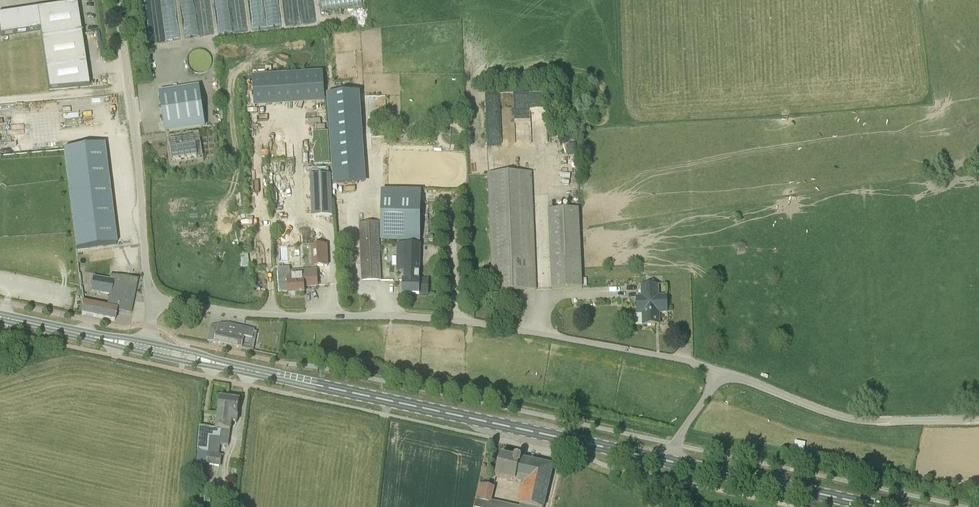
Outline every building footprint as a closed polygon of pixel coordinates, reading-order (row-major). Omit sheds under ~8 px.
[(324,8),(363,2),(363,0),(322,0),(324,8)] [(40,29),(41,39),(81,34),(76,4),(37,10),(0,15),(0,35),(40,29)] [(46,69),(85,63),(81,34),(82,34),(82,33),(81,34),(41,39),(46,69)] [(255,107),(323,103),(321,73),(253,77),(255,107)] [(159,92),(165,132),(205,126),(199,86),(159,92)] [(328,105),(334,185),(357,183),(352,103),(328,105)] [(369,146),(386,146),(386,138),(374,138),(373,126),(368,126),(369,146)] [(329,132),(313,133),(315,163),(331,162),(329,132)] [(66,149),(77,250),(117,246),(106,145),(66,149)] [(178,148),(180,166),(204,163),(202,145),(178,148)] [(488,174),(493,288),(494,298),(513,297),(513,291),(536,290),(530,172),(488,174)] [(331,216),(331,196),(311,197),(312,217),(331,216)] [(420,242),(421,202),(382,201),(381,241),(420,242)] [(582,288),(582,278),(579,209),(549,210),(552,289),(582,288)] [(371,223),(360,224),(362,280),(381,280),(380,270),(378,223),(371,223)] [(403,294),(428,294),(428,280),(419,280),(420,245),(406,245),(405,272),(406,272),(406,281),(403,281),(403,294)] [(312,247),(313,256),(313,266),(328,266),(327,246),(312,247)] [(115,321),(117,311),(131,314),(138,280),(124,277),(124,266),(125,255),(112,254),(109,275),(102,274),(102,279),(86,277),(84,264),(78,265),(81,294),(82,303),(81,314),(115,321)] [(318,286),(317,276),(317,269),(290,271),(290,278),(287,278),(288,294),(290,294),(292,296),(295,296),(296,293),(305,293),(304,285),(308,285),(309,286),(318,286)] [(643,314),(643,315),(643,325),(655,325),(655,313),(668,312),(667,296),(659,296),(659,285),(640,286),(641,297),(636,297),(637,314),(643,314)] [(212,327),(210,332),(208,341),(243,348),(245,339),(251,340),(253,330),(227,324),(212,327)] [(197,451),(208,453),(211,437),(221,438),(221,430),(224,430),(228,399),(220,398),(216,428),(200,426),(197,451)] [(211,437),(208,453),(207,463),(220,466),(222,455),(219,454),(220,445),(229,446),(229,439),(231,423),(237,424),(238,416),(240,400),(228,399),(224,430),(221,430),(221,438),(211,437)] [(805,452),(807,443),(797,440),(795,450),(805,452)] [(500,457),(496,477),(515,481),(523,483),(518,503),(521,504),(521,506),(544,506),(553,466),(521,459),(516,458),(515,460),(500,457)] [(490,502),(493,489),(480,486),(476,506),(511,506),(490,502)]
